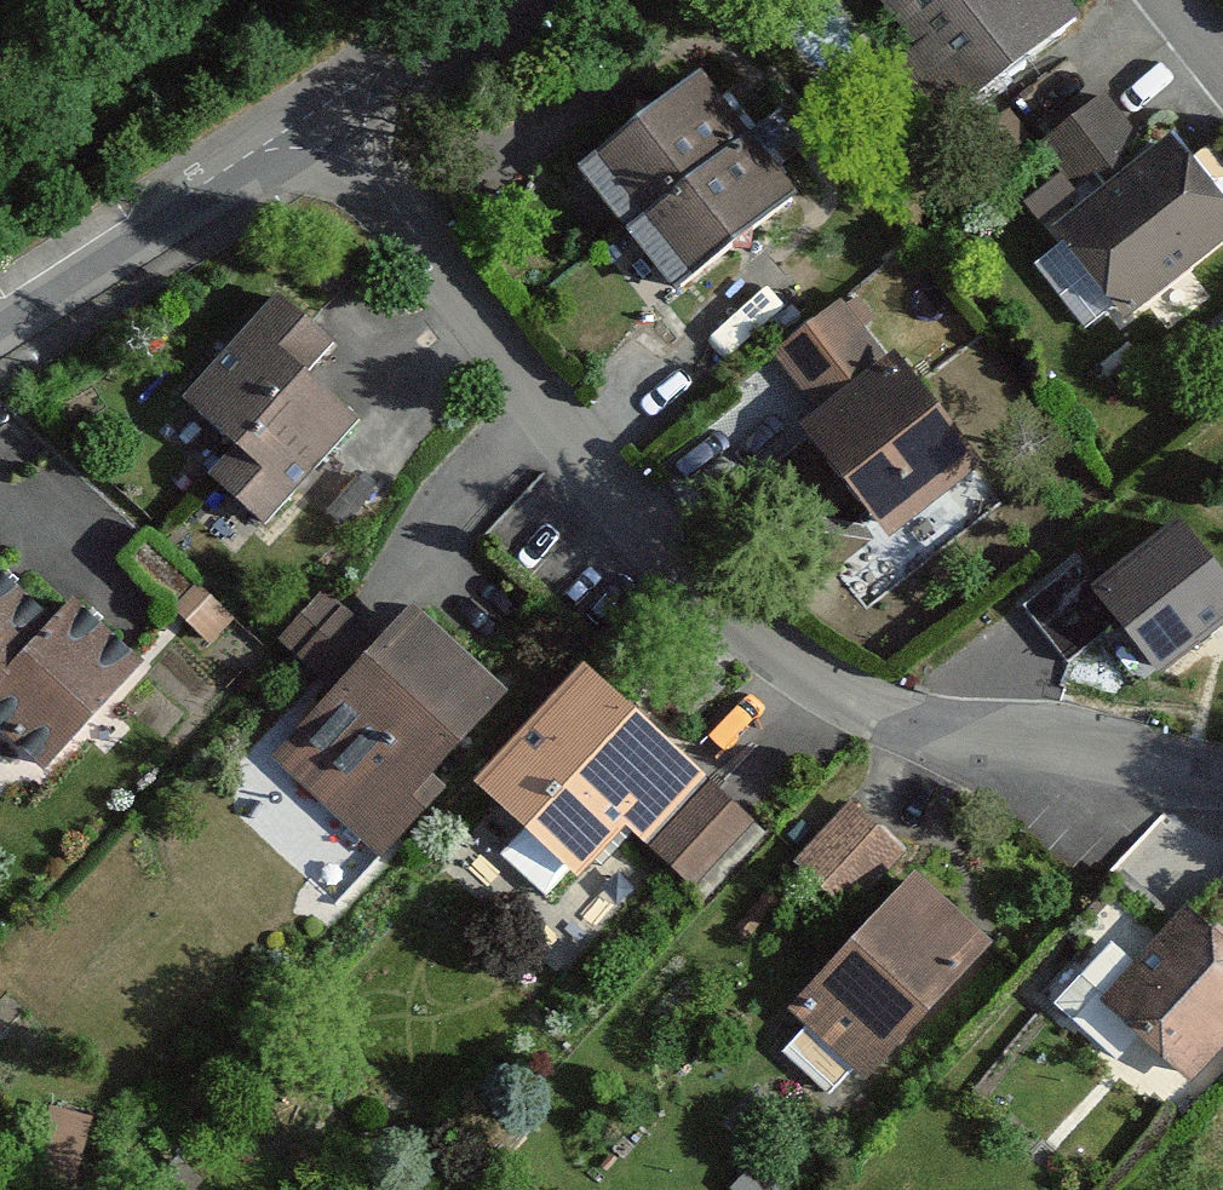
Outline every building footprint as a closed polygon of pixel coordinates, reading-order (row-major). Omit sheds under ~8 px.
[(955,104),(1074,15),(1063,0),(876,0),(955,104)] [(743,135),(698,77),(580,171),(626,228),(743,135)] [(1081,203),(1149,152),(1122,116),(1105,93),(1036,143),(1061,177),(1081,203)] [(789,191),(743,135),(626,228),(671,285),(789,191)] [(1120,315),(1222,237),(1222,207),(1170,137),(1149,152),(1081,203),(1052,225),(1062,239),(1120,315)] [(1052,225),(1081,203),(1061,177),(1027,202),(1058,242),(1062,239),(1052,225)] [(327,343),(276,296),(184,395),(235,442),(300,372),(327,343)] [(773,354),(795,383),(860,332),(838,303),(773,354)] [(977,467),(893,354),(800,422),(884,536),(977,467)] [(353,420),(300,372),(235,442),(208,471),(261,519),(353,420)] [(1177,520),(1098,584),(1091,590),(1117,621),(1162,675),(1222,626),(1222,576),(1177,520)] [(1091,590),(1098,584),(1081,563),(1027,606),(1044,627),(1071,659),(1117,621),(1091,590)] [(0,573),(0,679),(53,621),(0,573)] [(73,600),(53,621),(0,679),(0,725),(42,763),(137,658),(73,600)] [(502,690),(413,606),(275,752),(379,850),(439,787),(423,773),(502,690)] [(363,628),(341,607),(297,652),(319,673),(363,628)] [(700,768),(583,661),(472,780),(575,876),(625,822),(645,841),(707,775),(700,768)] [(725,803),(708,787),(654,845),(692,880),(746,823),(725,803)] [(872,827),(848,804),(795,859),(845,906),(898,851),(872,827)] [(983,943),(910,879),(792,1010),(864,1075),(983,943)] [(1181,908),(1098,1001),(1187,1081),(1222,1041),(1222,945),(1181,908)]
